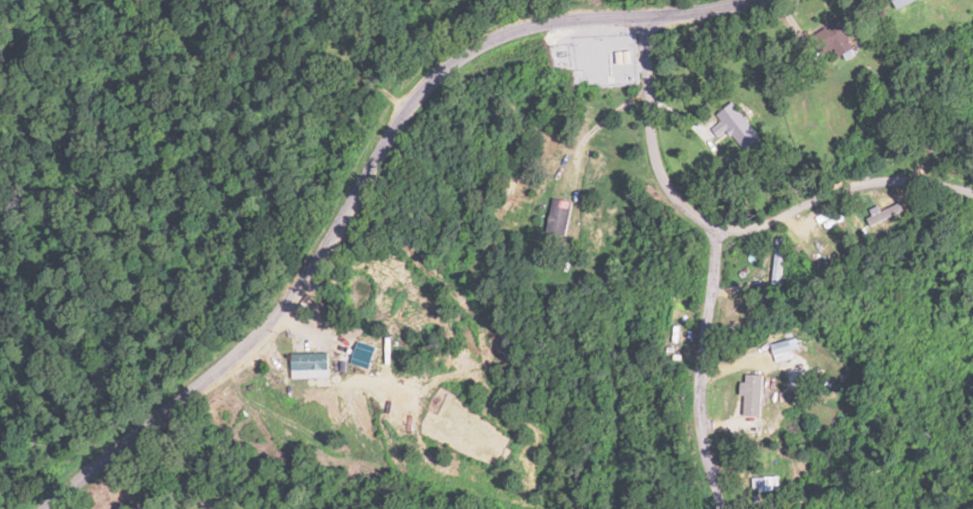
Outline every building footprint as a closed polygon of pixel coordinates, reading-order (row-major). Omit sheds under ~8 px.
[(829,56),(853,52),(850,36),(860,34),(857,18),(823,24),(829,56)] [(744,152),(761,141),(735,105),(709,123),(718,135),(727,129),(744,152)] [(547,231),(566,235),(573,201),(554,198),(547,231)] [(784,285),(785,238),(773,238),(772,285),(784,285)] [(686,311),(668,311),(668,346),(686,346),(686,311)] [(770,341),(771,354),(796,353),(796,340),(770,341)] [(291,371),(332,365),(331,357),(290,363),(291,371)] [(348,377),(348,365),(338,365),(338,377),(348,377)] [(754,416),(754,382),(745,382),(745,416),(754,416)] [(751,476),(751,501),(777,501),(777,476),(751,476)]
